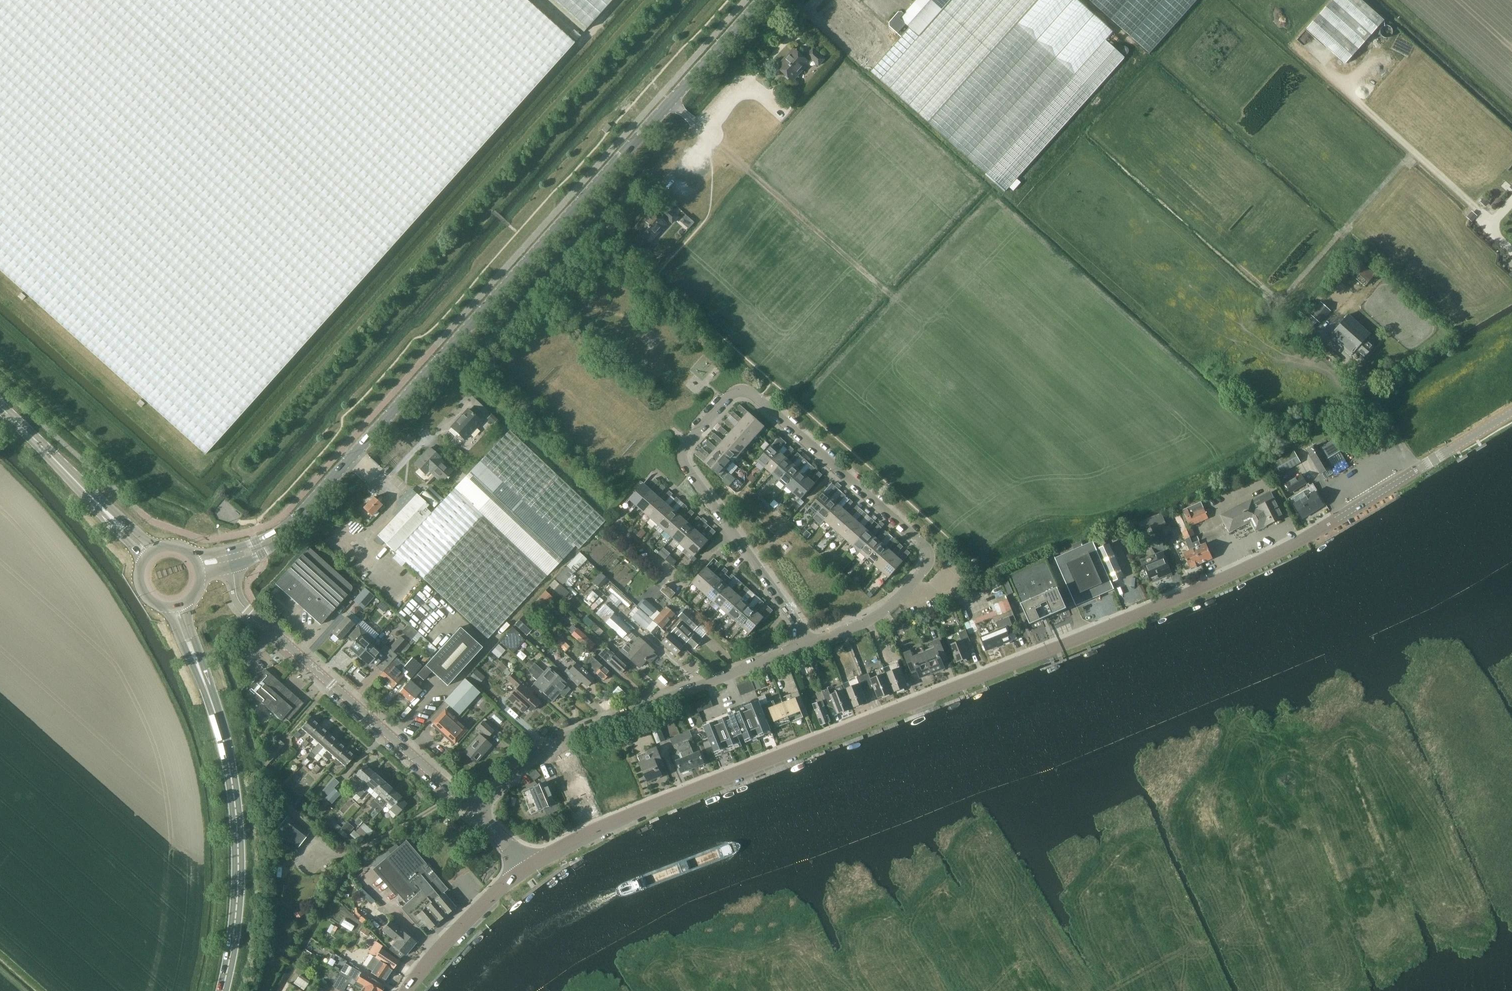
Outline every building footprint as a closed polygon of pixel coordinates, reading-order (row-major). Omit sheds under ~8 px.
[(206,454),(574,43),(525,0),(0,0),(0,269),(206,454)] [(584,32),(612,0),(548,0),(584,32)] [(1125,57),(1116,48),(1115,50),(1105,41),(1114,32),(1078,0),(934,0),(902,37),(871,71),(910,107),(986,175),(1005,191),(1125,57)] [(902,37),(934,0),(916,0),(904,14),(902,12),(899,13),(890,23),(890,26),(902,37)] [(1149,55),(1198,0),(1088,0),(1149,55)] [(1385,19),(1363,0),(1332,0),(1306,29),(1345,64),(1385,19)] [(1114,47),(1120,40),(1115,35),(1108,42),(1114,47)] [(799,48),(797,51),(795,50),(786,61),(784,59),(778,67),(794,81),(810,63),(809,62),(812,60),(819,67),(826,59),(813,48),(807,55),(799,48)] [(607,123),(602,130),(605,133),(611,127),(607,123)] [(634,228),(650,243),(667,223),(666,223),(668,221),(672,224),(678,218),(666,208),(661,214),(665,217),(662,220),(652,211),(642,222),(641,221),(634,228)] [(1364,287),(1380,269),(1366,257),(1351,275),(1364,287)] [(1321,323),(1332,310),(1321,301),(1310,313),(1312,315),(1304,323),(1311,330),(1319,321),(1321,323)] [(1364,358),(1374,347),(1366,340),(1370,335),(1348,315),(1330,335),(1352,355),(1354,353),(1358,356),(1359,354),(1364,358)] [(749,411),(748,412),(740,404),(737,408),(745,415),(742,419),(759,434),(765,426),(749,411)] [(481,422),(468,409),(462,415),(464,417),(459,423),(457,421),(451,427),(465,439),(481,422)] [(759,434),(742,419),(734,411),(730,415),(739,423),(736,426),(752,441),(759,434)] [(752,441),(736,426),(727,418),(724,422),(732,430),(730,433),(729,433),(746,448),(752,441)] [(746,448),(729,433),(730,433),(721,425),(718,429),(726,437),(723,440),(740,455),(746,448)] [(509,430),(431,512),(395,552),(488,639),(575,546),(579,549),(606,520),(509,430)] [(740,455),(723,440),(715,433),(711,437),(720,444),(717,448),(733,462),(740,455)] [(757,461),(765,468),(780,451),(787,443),(783,439),(776,448),(772,444),(757,461)] [(1326,459),(1340,450),(1333,439),(1319,448),(1317,445),(1308,450),(1310,454),(1309,454),(1321,474),(1332,468),(1326,459)] [(733,462),(717,448),(708,440),(705,444),(713,451),(711,455),(710,455),(727,469),(733,462)] [(780,451),(765,468),(772,474),(787,457),(787,458),(794,449),(790,446),(783,454),(780,451)] [(454,470),(441,458),(430,447),(414,464),(425,474),(429,471),(441,483),(454,470)] [(727,469),(710,455),(711,455),(702,447),(699,451),(707,458),(704,462),(720,477),(727,469)] [(787,457),(772,474),(779,480),(794,464),(802,456),(798,452),(790,461),(787,458),(787,457)] [(1300,463),(1294,452),(1270,466),(1276,476),(1300,463)] [(794,464),(779,480),(786,487),(801,470),(809,462),(805,459),(798,467),(794,464)] [(801,470),(786,487),(793,493),(808,476),(816,468),(812,465),(805,473),(801,470)] [(808,476),(793,493),(801,500),(816,483),(815,483),(823,474),(819,471),(812,480),(808,476)] [(752,482),(756,477),(751,473),(747,478),(752,482)] [(1301,475),(1285,484),(1291,493),(1306,483),(1301,475)] [(641,487),(636,483),(630,490),(634,494),(629,499),(637,506),(652,489),(659,481),(655,478),(648,486),(644,483),(641,487)] [(818,513),(832,497),(829,495),(836,486),(833,483),(825,491),(810,508),(817,514),(818,513)] [(1323,506),(1315,492),(1318,490),(1313,483),(1288,499),(1292,506),(1294,505),(1303,518),(1323,506)] [(652,489),(637,506),(644,512),(659,496),(666,487),(662,484),(655,492),(652,489)] [(439,501),(427,489),(422,495),(433,506),(439,501)] [(659,496),(644,512),(651,519),(666,502),(673,494),(670,491),(662,499),(659,496)] [(825,520),(839,504),(846,496),(843,492),(836,501),(832,497),(818,513),(817,514),(814,518),(821,524),(824,521),(824,520),(825,519),(825,520)] [(377,535),(395,552),(431,512),(426,508),(429,505),(417,493),(377,535)] [(1273,494),(1255,503),(1266,526),(1284,517),(1273,494)] [(374,497),(370,501),(363,508),(372,515),(378,508),(381,511),(385,507),(374,497)] [(666,502),(651,519),(658,525),(673,508),(680,500),(677,497),(670,505),(666,502)] [(1252,498),(1220,514),(1229,532),(1250,522),(1255,532),(1266,526),(1255,503),(1252,498)] [(775,508),(779,504),(774,499),(771,504),(775,508)] [(831,527),(846,510),(854,502),(850,499),(843,507),(839,504),(825,520),(825,519),(824,520),(824,521),(831,527)] [(1176,506),(1176,507),(1187,530),(1191,528),(1190,526),(1209,518),(1201,501),(1183,509),(1181,504),(1176,506)] [(673,508),(658,525),(666,531),(680,515),(688,506),(684,503),(677,511),(673,508)] [(840,532),(853,517),(861,508),(857,505),(850,513),(846,510),(831,527),(839,533),(839,532),(840,532)] [(680,515),(666,531),(673,537),(687,521),(688,521),(695,513),(691,509),(684,518),(680,515)] [(846,539),(861,523),(868,515),(864,511),(857,520),(853,517),(840,532),(839,532),(839,533),(845,539),(846,538),(846,539)] [(1167,525),(1162,512),(1154,516),(1159,529),(1167,525)] [(687,521),(673,537),(680,544),(695,527),(702,519),(698,516),(691,524),(688,521),(687,521)] [(1159,529),(1154,516),(1138,522),(1141,530),(1150,526),(1153,532),(1159,529)] [(854,545),(868,529),(875,521),(871,518),(864,526),(861,523),(846,539),(846,538),(845,539),(846,539),(853,546),(853,545),(854,545)] [(695,527),(680,544),(687,550),(702,533),(702,534),(709,526),(705,522),(698,530),(695,527)] [(861,551),(875,536),(882,527),(879,524),(871,532),(868,529),(854,545),(853,545),(853,546),(860,552),(861,551)] [(641,538),(647,532),(642,528),(637,534),(641,538)] [(702,533),(687,550),(694,557),(709,540),(716,532),(712,528),(705,537),(702,534),(702,533)] [(809,538),(812,534),(807,530),(804,534),(809,538)] [(868,558),(882,542),(889,534),(886,530),(878,539),(875,536),(861,551),(860,552),(867,558),(868,557),(868,558)] [(1190,538),(1187,531),(1182,533),(1185,540),(1190,538)] [(1197,536),(1187,540),(1199,565),(1212,559),(1205,544),(1202,545),(1197,536)] [(875,564),(889,548),(897,540),(893,537),(885,545),(882,542),(868,558),(868,557),(867,558),(874,565),(875,564)] [(651,547),(655,543),(651,538),(646,543),(651,547)] [(1187,540),(1174,545),(1185,571),(1199,565),(1187,540)] [(1056,559),(1076,605),(1114,588),(1093,542),(1056,559)] [(1113,581),(1124,576),(1110,542),(1098,548),(1113,581)] [(881,571),(896,554),(904,546),(900,543),(893,551),(889,548),(875,564),(874,565),(881,571)] [(276,583),(280,586),(320,624),(351,591),(352,589),(351,587),(350,585),(309,547),(276,583)] [(899,557),(896,554),(881,571),(888,577),(889,578),(904,561),(911,552),(907,549),(899,557)] [(1152,582),(1172,573),(1163,552),(1140,562),(1143,570),(1147,569),(1152,582)] [(574,572),(586,560),(579,553),(567,565),(574,572)] [(1011,576),(1018,592),(1031,624),(1068,608),(1047,560),(1011,576)] [(699,589),(714,573),(722,564),(720,563),(718,561),(711,570),(709,568),(707,566),(692,583),(699,589)] [(574,572),(567,565),(556,578),(563,585),(574,572)] [(707,596),(721,579),(729,571),(727,569),(725,568),(718,576),(717,575),(714,573),(699,589),(707,596)] [(600,588),(608,579),(601,572),(592,582),(600,588)] [(714,602),(729,585),(736,577),(734,576),(732,574),(725,582),(724,581),(721,579),(707,596),(714,602)] [(721,608),(736,592),(743,583),(741,582),(740,580),(732,588),(731,587),(729,585),(714,602),(721,608)] [(1008,581),(1002,583),(1008,595),(1014,593),(1008,581)] [(560,596),(564,591),(560,587),(561,586),(558,583),(552,589),(560,596)] [(665,584),(664,585),(663,584),(661,586),(662,587),(659,590),(669,599),(675,593),(665,584)] [(608,590),(628,607),(632,602),(612,585),(608,590)] [(575,596),(578,593),(570,586),(568,590),(575,596)] [(375,596),(365,587),(354,600),(363,609),(375,596)] [(728,615),(743,598),(750,590),(749,588),(747,587),(739,595),(738,594),(736,592),(721,608),(728,615)] [(871,597),(877,590),(874,588),(868,594),(871,597)] [(590,606),(598,596),(592,591),(584,601),(590,606)] [(735,621),(750,604),(757,596),(756,595),(754,593),(747,601),(745,600),(743,598),(728,615),(735,621)] [(594,609),(604,600),(601,597),(596,602),(596,601),(591,606),(594,609)] [(993,611),(974,619),(976,624),(1012,609),(1007,598),(994,604),(994,605),(991,606),(993,611)] [(742,627),(757,611),(765,602),(763,601),(761,599),(754,607),(753,606),(750,604),(735,621),(742,627)] [(384,612),(389,606),(382,601),(377,606),(384,612)] [(614,612),(605,603),(596,613),(605,622),(614,612)] [(646,603),(642,608),(650,616),(654,619),(659,614),(646,603)] [(666,606),(659,614),(654,619),(653,621),(659,626),(661,628),(674,614),(666,606)] [(773,610),(772,609),(768,606),(761,614),(760,613),(757,611),(742,627),(749,633),(750,634),(762,620),(764,621),(774,610),(773,610)] [(645,630),(653,620),(639,608),(631,617),(645,630)] [(700,622),(685,609),(678,616),(693,630),(700,622)] [(350,612),(346,616),(331,633),(340,641),(354,625),(357,627),(362,622),(350,612)] [(623,638),(627,642),(631,645),(638,638),(629,630),(630,629),(613,613),(605,622),(622,638),(623,638)] [(535,625),(529,620),(523,615),(515,624),(527,635),(535,625)] [(599,636),(604,631),(590,618),(588,620),(584,617),(581,620),(599,636)] [(999,629),(981,636),(987,651),(1013,640),(1009,632),(1014,630),(1009,617),(996,622),(999,629)] [(901,629),(913,624),(911,618),(899,623),(901,629)] [(974,619),(965,623),(969,634),(978,631),(974,619)] [(659,626),(653,621),(655,622),(648,630),(652,634),(659,626)] [(693,648),(701,640),(680,622),(671,632),(684,644),(686,642),(693,648)] [(411,640),(418,632),(409,624),(402,631),(411,640)] [(460,627),(417,674),(423,680),(430,672),(432,672),(447,685),(482,647),(460,627)] [(524,640),(520,636),(521,635),(512,627),(499,641),(500,641),(508,649),(509,648),(513,652),(524,640)] [(571,634),(577,640),(588,649),(594,643),(583,633),(583,634),(576,628),(571,634)] [(947,637),(950,644),(949,645),(957,663),(971,657),(965,643),(970,641),(966,629),(959,633),(947,637)] [(348,648),(358,657),(373,641),(372,640),(373,639),(364,631),(348,648)] [(422,635),(418,632),(413,638),(416,642),(422,635)] [(674,655),(682,647),(668,634),(660,643),(674,655)] [(431,643),(422,635),(420,637),(424,641),(425,641),(428,643),(428,647),(431,643)] [(389,648),(397,655),(408,643),(400,636),(389,648)] [(638,637),(638,638),(631,645),(650,662),(656,655),(652,651),(653,650),(638,637)] [(565,652),(570,646),(565,641),(564,642),(560,639),(557,643),(560,646),(560,647),(565,652)] [(373,641),(358,657),(368,666),(370,664),(374,667),(386,654),(382,650),(381,652),(375,646),(377,644),(373,641)] [(939,641),(922,648),(932,673),(944,669),(941,661),(946,659),(939,641)] [(631,645),(627,642),(620,650),(638,667),(645,660),(649,663),(650,662),(631,645)] [(499,658),(506,650),(499,644),(492,652),(499,658)] [(432,645),(425,652),(430,657),(437,649),(432,645)] [(932,673),(922,648),(904,655),(911,673),(917,670),(920,678),(932,673)] [(619,675),(627,666),(610,651),(602,660),(619,675)] [(593,675),(595,673),(603,680),(610,672),(602,665),(601,665),(589,654),(583,662),(591,669),(589,672),(593,675)] [(404,675),(409,680),(413,676),(412,676),(421,666),(412,658),(400,671),(391,663),(380,676),(393,687),(404,675)] [(802,675),(809,673),(804,661),(798,664),(802,675)] [(587,687),(594,678),(576,662),(573,666),(571,664),(563,672),(574,682),(577,678),(587,687)] [(898,662),(883,668),(893,693),(908,687),(898,662)] [(535,663),(531,667),(536,671),(541,676),(540,676),(559,693),(563,696),(570,689),(566,685),(567,684),(548,667),(544,672),(535,663)] [(883,668),(862,676),(868,690),(873,688),(877,699),(893,693),(883,668)] [(304,703),(300,699),(265,669),(247,689),(282,720),(284,717),(289,721),(304,703)] [(478,685),(485,677),(477,669),(469,677),(471,678),(469,679),(473,683),(474,682),(478,685)] [(534,691),(513,672),(511,671),(506,677),(508,678),(507,679),(517,689),(508,699),(522,712),(526,707),(531,711),(539,702),(531,695),(534,691)] [(399,692),(410,702),(421,690),(416,686),(416,685),(419,682),(413,676),(409,680),(399,692)] [(559,693),(540,676),(533,684),(552,701),(559,693)] [(862,676),(843,684),(852,709),(867,703),(863,692),(868,690),(862,676)] [(457,718),(464,710),(468,705),(479,693),(465,680),(442,705),(447,709),(438,714),(432,721),(456,742),(465,732),(448,717),(452,713),(457,718)] [(755,689),(752,680),(737,685),(741,695),(755,689)] [(836,715),(852,709),(843,684),(822,692),(827,706),(832,704),(836,715)] [(629,695),(618,686),(612,692),(623,702),(629,695)] [(799,691),(781,698),(791,722),(804,717),(801,709),(805,708),(799,691)] [(769,702),(765,694),(758,697),(762,705),(769,702)] [(699,712),(713,706),(709,696),(695,702),(699,712)] [(781,698),(774,700),(762,705),(768,722),(774,720),(777,728),(791,722),(781,698)] [(768,722),(762,705),(761,705),(760,701),(759,701),(758,701),(746,706),(747,709),(747,710),(735,714),(737,719),(732,721),(730,716),(718,721),(718,720),(717,721),(705,726),(704,726),(717,757),(715,752),(721,749),(723,754),(730,751),(729,746),(734,744),(735,749),(742,746),(738,736),(743,734),(746,742),(753,739),(752,737),(757,735),(758,738),(765,735),(764,732),(771,730),(772,733),(772,732),(768,722)] [(821,725),(831,721),(822,701),(813,705),(821,725)] [(500,724),(504,719),(496,712),(492,717),(500,724)] [(310,717),(301,727),(294,736),(297,739),(301,735),(302,735),(305,731),(310,735),(319,725),(310,717)] [(485,740),(493,731),(483,722),(478,728),(482,732),(464,752),(476,763),(491,745),(485,740)] [(328,732),(319,725),(310,735),(318,743),(311,751),(328,732)] [(657,744),(666,740),(659,725),(651,728),(657,744)] [(683,742),(693,738),(691,731),(680,736),(683,742)] [(337,740),(328,732),(311,751),(316,756),(323,747),(327,750),(323,755),(323,756),(337,740)] [(683,742),(680,736),(670,740),(673,746),(683,742)] [(345,748),(337,740),(323,756),(328,760),(332,755),(336,758),(333,761),(333,762),(345,748)] [(275,754),(285,744),(282,741),(273,752),(275,754)] [(690,743),(684,745),(693,769),(705,765),(700,752),(694,754),(690,743)] [(682,774),(693,769),(684,745),(678,747),(683,759),(677,761),(682,774)] [(566,756),(573,752),(571,747),(564,751),(566,756)] [(355,755),(345,748),(333,762),(338,765),(341,762),(346,766),(355,755)] [(656,765),(662,763),(656,749),(638,757),(649,782),(661,777),(656,765)] [(569,776),(579,772),(573,755),(554,762),(559,773),(567,770),(569,776)] [(306,758),(302,763),(305,766),(310,761),(306,758)] [(312,770),(316,774),(321,768),(317,764),(312,770)] [(357,775),(361,779),(352,789),(356,793),(352,798),(375,773),(365,765),(357,775)] [(536,769),(529,774),(534,780),(541,775),(536,769)] [(384,781),(375,773),(352,798),(356,802),(360,797),(370,787),(375,791),(384,781)] [(297,782),(301,778),(297,774),(293,779),(297,782)] [(328,794),(339,782),(334,778),(324,790),(328,794)] [(586,778),(564,787),(571,803),(592,794),(586,778)] [(392,789),(384,781),(375,791),(379,795),(369,805),(374,809),(370,814),(392,789)] [(532,814),(556,805),(548,783),(523,792),(532,814)] [(333,799),(339,792),(335,788),(328,795),(333,799)] [(402,797),(392,789),(370,814),(374,818),(385,805),(397,815),(406,804),(400,798),(402,797)] [(515,807),(517,798),(510,797),(508,805),(515,807)] [(323,811),(329,803),(326,800),(319,809),(323,811)] [(298,847),(310,833),(287,815),(276,830),(298,847)] [(338,830),(341,827),(333,820),(330,823),(338,830)] [(350,834),(359,843),(363,838),(367,834),(369,836),(373,831),(363,822),(356,831),(354,830),(350,834)] [(345,837),(350,831),(343,825),(338,831),(345,837)] [(437,876),(407,841),(375,867),(380,873),(384,870),(395,883),(391,886),(406,904),(401,908),(418,928),(424,923),(417,915),(426,907),(434,900),(439,896),(429,884),(437,876)] [(387,846),(370,861),(375,866),(391,850),(387,846)] [(429,884),(439,896),(434,900),(447,914),(456,906),(444,892),(448,888),(437,876),(429,884)] [(352,887),(356,883),(349,877),(346,881),(352,887)] [(371,904),(375,900),(361,887),(357,891),(371,904)] [(434,900),(426,907),(438,922),(447,914),(434,900)] [(424,923),(429,930),(438,922),(426,907),(417,915),(424,923)] [(297,919),(304,913),(301,908),(294,913),(297,919)] [(351,931),(355,926),(344,919),(341,925),(351,931)] [(396,941),(392,945),(389,950),(397,956),(400,951),(405,955),(415,943),(389,922),(382,931),(396,941)] [(333,935),(338,927),(335,925),(334,926),(331,924),(327,931),(333,935)] [(367,936),(371,931),(364,926),(360,931),(367,936)] [(386,981),(399,960),(381,949),(383,946),(376,942),(370,952),(378,956),(376,960),(374,959),(368,968),(375,972),(374,973),(386,981)] [(312,954),(307,950),(306,952),(305,952),(301,958),(308,962),(313,955),(312,955),(312,954)] [(333,951),(330,958),(337,962),(340,955),(333,951)] [(336,963),(342,967),(346,960),(341,957),(336,963)] [(340,972),(348,976),(352,979),(357,982),(360,983),(360,982),(376,990),(382,990),(385,985),(361,971),(361,972),(345,963),(340,972)] [(340,972),(332,986),(341,990),(344,990),(348,983),(354,986),(355,985),(361,989),(360,990),(376,990),(360,982),(360,983),(357,982),(352,979),(348,976),(340,972)] [(304,990),(309,983),(308,983),(310,981),(301,974),(299,976),(298,976),(294,983),(304,990)]
